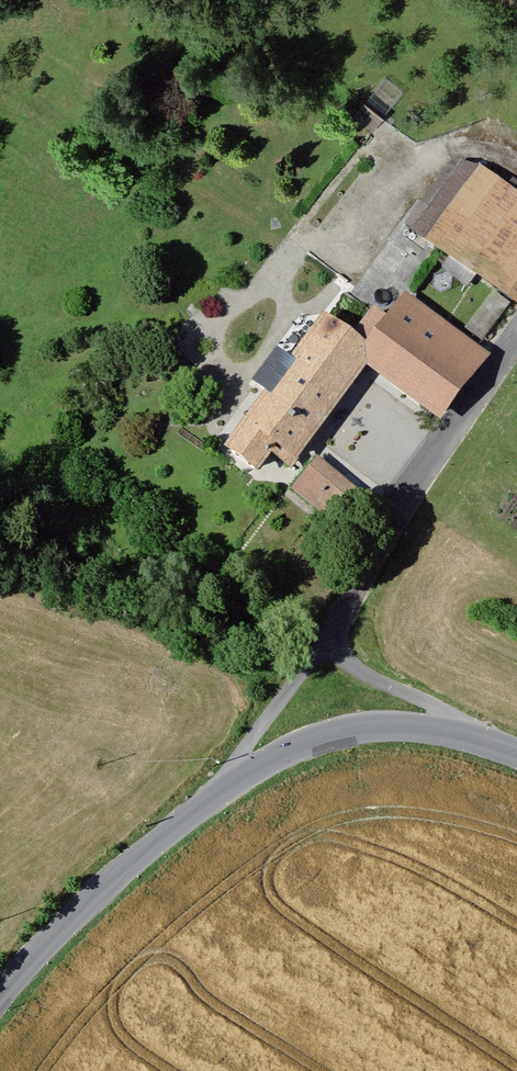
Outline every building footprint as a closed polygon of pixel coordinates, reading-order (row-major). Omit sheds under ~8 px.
[(364,106),(355,116),(373,131),(382,121),(364,106)] [(428,241),(482,171),(452,165),(421,208),(407,227),(428,241)] [(428,241),(440,249),(494,291),(510,303),(516,308),(516,198),(507,190),(482,171),(428,241)] [(507,190),(516,198),(516,185),(513,182),(507,190)] [(466,329),(482,341),(510,303),(494,291),(466,329)] [(290,469),(366,366),(440,421),(486,359),(405,300),(387,324),(373,315),(351,343),(325,324),(291,368),(276,356),(253,387),(268,399),(226,456),(255,478),(271,457),(290,469)] [(355,494),(318,464),(295,492),(332,522),(355,494)]
